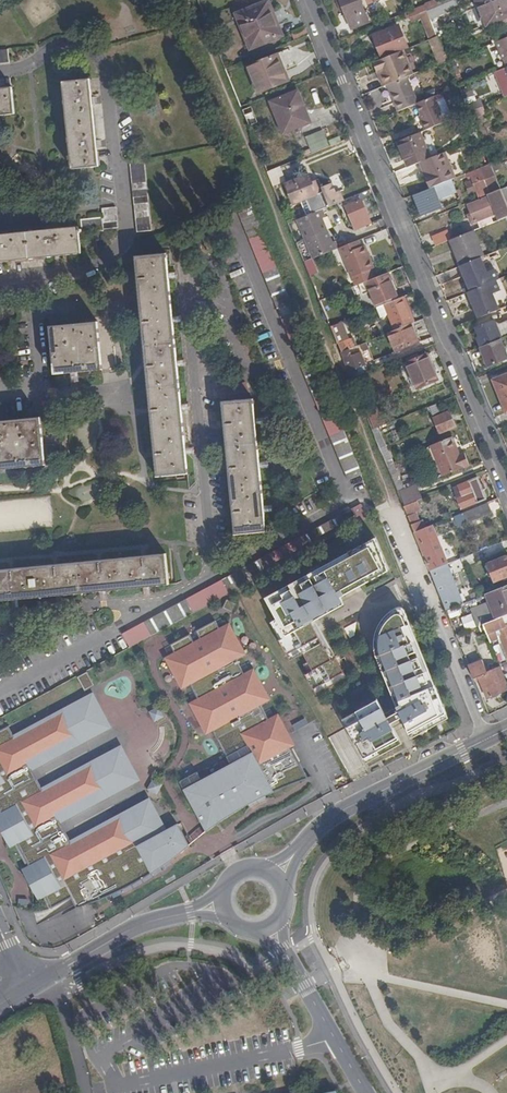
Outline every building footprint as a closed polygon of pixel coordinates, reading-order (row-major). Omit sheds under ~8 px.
[(341,10),(345,9),(342,0),(337,0),(341,10)] [(361,0),(342,0),(345,9),(353,29),(370,22),(361,0)] [(425,4),(425,5),(408,12),(410,17),(419,13),(429,10),(439,5),(437,0),(434,0),(425,4)] [(456,0),(452,0),(439,5),(429,10),(438,32),(446,29),(444,26),(448,25),(444,15),(459,9),(456,0)] [(487,26),(506,18),(506,0),(477,0),(487,26)] [(252,48),(283,35),(268,2),(238,15),(252,48)] [(437,34),(438,32),(429,10),(419,13),(422,20),(428,36),(437,34)] [(413,24),(422,20),(419,13),(410,17),(413,24)] [(382,53),(384,59),(398,53),(408,49),(399,27),(379,34),(386,51),(382,53)] [(293,32),(295,38),(307,35),(306,29),(293,32)] [(386,51),(379,34),(375,36),(382,53),(386,51)] [(429,40),(435,55),(445,51),(439,36),(429,40)] [(495,43),(502,62),(504,62),(506,69),(505,69),(506,74),(506,38),(495,43)] [(10,64),(9,50),(0,51),(0,65),(10,64)] [(384,59),(370,64),(374,74),(378,73),(379,76),(384,87),(388,85),(408,78),(398,53),(384,59)] [(260,92),(288,80),(278,56),(250,68),(260,92)] [(388,85),(399,111),(418,104),(420,103),(409,77),(408,78),(388,85)] [(64,84),(73,171),(99,168),(91,81),(64,84)] [(15,115),(13,89),(0,90),(0,117),(15,115)] [(311,123),(299,91),(272,102),(284,133),(311,123)] [(420,103),(418,104),(426,122),(424,123),(427,131),(447,122),(436,96),(420,103)] [(480,99),(467,105),(471,113),(484,107),(480,99)] [(253,107),(243,110),(250,126),(259,122),(253,107)] [(484,107),(471,113),(473,120),(487,114),(484,107)] [(481,138),(474,122),(468,124),(474,141),(481,138)] [(312,152),(329,146),(323,130),(306,138),(312,152)] [(398,142),(409,168),(421,163),(425,161),(432,158),(421,133),(398,142)] [(339,136),(328,141),(331,146),(342,141),(339,136)] [(456,178),(446,153),(432,158),(425,161),(430,175),(427,176),(432,188),(438,186),(446,183),(456,178)] [(421,163),(427,176),(430,175),(425,161),(421,163)] [(131,164),(138,234),(152,233),(145,163),(131,164)] [(477,192),(480,198),(490,194),(502,189),(491,164),(482,168),(487,180),(475,185),(477,192)] [(286,181),(281,167),(269,172),(274,186),(286,181)] [(467,178),(471,177),(472,180),(465,183),(470,195),(477,192),(475,185),(487,180),(482,168),(466,174),(467,178)] [(338,203),(344,201),(340,191),(336,193),(332,184),(321,189),(322,192),(316,194),(308,175),(285,184),(293,204),(302,200),(306,199),(313,214),(321,210),(338,203)] [(450,194),(446,183),(438,186),(442,197),(450,194)] [(430,189),(415,195),(423,216),(442,209),(437,196),(433,197),(430,189)] [(490,194),(500,220),(506,218),(506,202),(502,189),(490,194)] [(352,489),(366,483),(249,196),(222,211),(227,220),(239,215),(291,339),(344,469),(352,489)] [(306,199),(302,200),(308,216),(313,214),(306,199)] [(493,214),(487,199),(469,206),(472,214),(468,215),(471,223),(493,214)] [(372,224),(362,200),(348,206),(357,230),(372,224)] [(82,221),(83,233),(105,231),(105,230),(119,229),(117,209),(103,210),(104,219),(82,221)] [(324,217),(321,210),(313,214),(308,216),(298,219),(314,259),(338,249),(335,242),(332,243),(321,218),(324,217)] [(82,254),(79,228),(52,230),(0,236),(0,262),(82,254)] [(451,241),(462,266),(482,258),(485,257),(475,231),(451,241)] [(433,239),(436,247),(447,242),(444,235),(433,239)] [(362,248),(359,241),(341,248),(352,278),(375,269),(369,255),(366,257),(362,248)] [(168,255),(137,258),(139,293),(149,380),(158,477),(189,474),(183,403),(168,255)] [(495,269),(488,272),(482,258),(462,266),(461,267),(468,282),(471,281),(475,290),(473,291),(476,301),(473,303),(479,318),(500,310),(494,294),(501,291),(497,280),(500,279),(495,269)] [(306,263),(310,274),(317,272),(313,260),(306,263)] [(375,269),(352,278),(356,287),(367,283),(379,278),(375,269)] [(386,304),(399,299),(389,274),(379,278),(367,283),(378,308),(386,304)] [(412,323),(415,322),(405,297),(399,299),(386,304),(397,330),(412,323)] [(332,327),(339,344),(354,339),(350,328),(347,320),(332,327)] [(501,340),(506,338),(506,322),(497,326),(495,322),(478,329),(481,337),(479,338),(483,348),(501,340)] [(51,328),(55,375),(104,371),(99,323),(51,328)] [(420,342),(412,323),(397,330),(390,332),(397,350),(420,342)] [(342,352),(350,348),(364,343),(362,336),(354,339),(339,344),(342,352)] [(481,348),(489,366),(506,360),(506,353),(501,340),(483,348),(481,348)] [(353,377),(360,374),(358,369),(353,356),(350,348),(342,352),(353,377)] [(368,365),(369,365),(363,352),(353,356),(358,369),(368,365)] [(438,380),(428,355),(407,363),(417,388),(438,380)] [(370,370),(368,365),(358,369),(360,374),(370,370)] [(495,381),(506,411),(506,376),(495,381)] [(223,403),(237,535),(266,532),(261,470),(254,400),(223,403)] [(374,400),(364,404),(374,430),(385,426),(374,400)] [(430,407),(433,414),(439,412),(436,405),(430,407)] [(456,427),(450,413),(436,418),(441,433),(456,427)] [(45,466),(41,418),(0,422),(0,470),(45,466)] [(444,475),(469,465),(464,453),(460,454),(453,437),(431,446),(444,475)] [(388,446),(381,448),(396,485),(403,482),(388,446)] [(487,499),(478,478),(455,488),(463,508),(487,499)] [(418,502),(425,499),(418,485),(399,493),(405,507),(418,502)] [(421,511),(418,502),(405,507),(409,516),(421,511)] [(493,513),(489,503),(465,513),(469,522),(493,513)] [(271,571),(332,538),(362,522),(354,508),(345,513),(349,520),(337,525),(334,519),(264,557),(271,571)] [(452,518),(456,528),(469,522),(465,513),(452,518)] [(417,532),(430,527),(426,519),(413,524),(417,532)] [(438,568),(449,564),(433,526),(416,533),(431,571),(438,568)] [(296,583),(266,599),(278,620),(287,637),(280,641),(288,656),(301,649),(304,654),(309,663),(313,671),(309,673),(305,675),(314,691),(324,685),(345,674),(336,658),(333,661),(316,629),(320,627),(316,621),(312,614),(342,598),(390,572),(376,539),(324,568),(325,569),(297,585),(296,583)] [(144,587),(170,584),(166,554),(30,567),(0,570),(0,602),(144,587)] [(489,564),(496,582),(506,577),(506,557),(489,564)] [(126,650),(265,575),(258,561),(238,571),(119,637),(126,650)] [(324,568),(296,583),(297,585),(325,569),(324,568)] [(450,599),(438,568),(431,571),(447,610),(456,607),(452,598),(450,599)] [(487,594),(497,620),(502,618),(506,616),(506,586),(487,594)] [(342,598),(312,614),(316,621),(346,605),(342,598)] [(237,604),(227,600),(223,609),(233,613),(237,604)] [(411,735),(448,715),(437,689),(433,691),(432,688),(429,680),(414,644),(415,643),(410,632),(414,630),(406,612),(406,611),(405,611),(405,610),(404,609),(403,609),(402,608),(401,608),(399,608),(398,609),(393,611),(388,615),(384,619),(383,620),(380,624),(378,630),(376,635),(376,641),(376,647),(377,653),(379,657),(383,656),(399,696),(394,697),(396,703),(398,708),(400,711),(398,712),(399,714),(389,719),(387,714),(379,701),(372,705),(358,712),(362,720),(348,727),(365,759),(401,740),(395,729),(406,723),(407,725),(411,735)] [(506,627),(502,618),(497,620),(484,625),(488,634),(491,643),(502,639),(506,652),(506,627)] [(287,637),(278,620),(271,624),(280,641),(287,637)] [(229,815),(310,779),(292,747),(296,745),(279,714),(269,719),(261,706),(268,702),(271,700),(254,669),(245,674),(237,659),(247,654),(230,623),(219,628),(215,621),(197,631),(201,638),(194,642),(190,635),(171,645),(175,652),(169,655),(165,658),(183,689),(187,687),(191,685),(199,699),(190,704),(207,734),(212,732),(231,764),(203,780),(198,772),(180,782),(208,832),(229,815)] [(354,624),(345,627),(349,637),(358,634),(354,624)] [(484,625),(475,629),(478,638),(488,634),(484,625)] [(414,630),(410,632),(415,643),(414,644),(429,680),(433,679),(414,630)] [(379,657),(394,697),(399,696),(383,656),(379,657)] [(475,677),(480,675),(489,698),(506,691),(506,682),(502,668),(488,674),(483,660),(469,665),(475,677)] [(86,692),(96,687),(88,673),(78,678),(86,692)] [(0,732),(0,812),(1,814),(0,815),(0,830),(11,849),(17,846),(29,868),(24,871),(40,901),(46,898),(52,910),(70,900),(77,912),(151,877),(173,863),(191,850),(179,826),(168,832),(151,799),(71,842),(62,825),(142,783),(133,763),(123,746),(43,788),(34,772),(114,730),(94,692),(14,736),(9,726),(0,732)] [(165,717),(159,707),(150,712),(155,723),(165,717)] [(358,712),(344,719),(348,727),(362,720),(358,712)] [(306,719),(293,725),(297,731),(309,724),(306,719)] [(148,790),(157,796),(163,786),(153,780),(148,790)]
